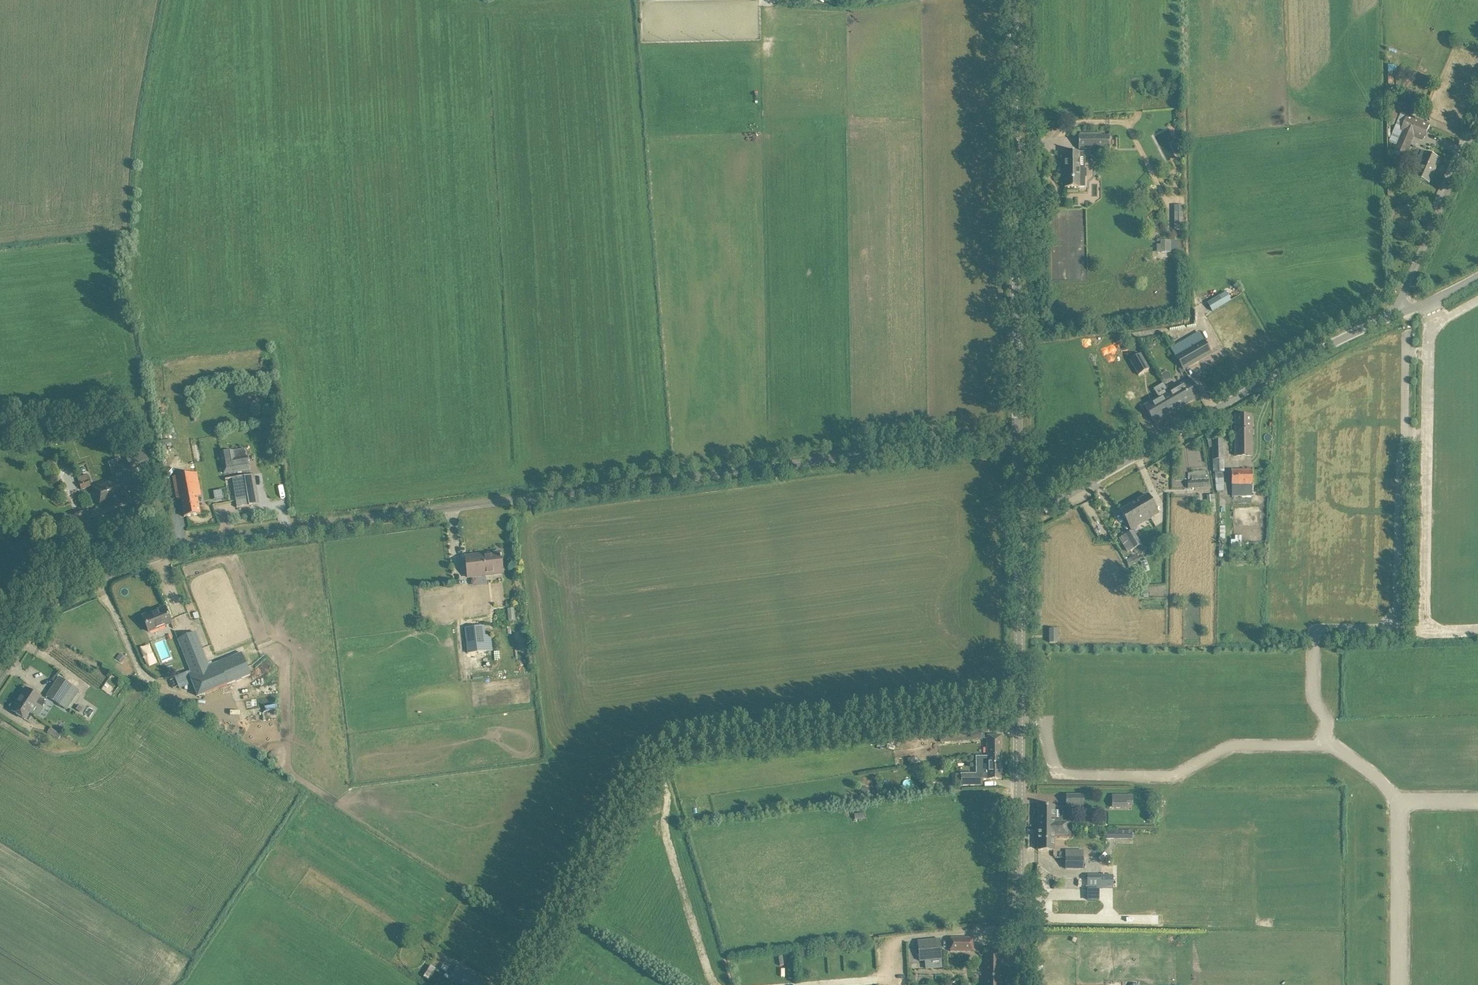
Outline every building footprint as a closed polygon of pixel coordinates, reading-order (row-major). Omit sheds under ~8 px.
[(1389,141),(1397,145),(1397,146),(1394,153),(1404,158),(1408,151),(1415,136),(1424,140),(1430,124),(1402,112),(1393,133),(1389,141)] [(1079,149),(1110,148),(1110,135),(1079,136),(1079,149)] [(1418,161),(1422,163),(1415,177),(1429,183),(1440,158),(1423,150),(1418,161)] [(1079,152),(1065,152),(1065,188),(1080,188),(1085,188),(1085,178),(1080,178),(1080,168),(1085,168),(1085,152),(1079,152)] [(1174,229),(1183,229),(1183,207),(1176,207),(1176,212),(1174,212),(1174,229)] [(1158,244),(1158,253),(1179,252),(1178,240),(1162,240),(1162,243),(1158,244)] [(1226,292),(1207,303),(1212,311),(1231,300),(1226,292)] [(1171,348),(1183,369),(1211,353),(1199,332),(1171,348)] [(1140,354),(1130,360),(1131,362),(1138,375),(1149,369),(1141,356),(1140,354)] [(1169,379),(1170,375),(1169,372),(1165,372),(1162,373),(1161,377),(1163,380),(1166,381),(1169,379)] [(1190,379),(1168,392),(1177,409),(1199,396),(1190,379)] [(1158,397),(1144,405),(1154,422),(1177,409),(1168,392),(1158,397)] [(1134,395),(1125,401),(1132,413),(1141,408),(1134,395)] [(1251,416),(1235,416),(1235,456),(1251,456),(1251,416)] [(130,425),(118,429),(121,439),(133,435),(130,425)] [(1223,440),(1212,440),(1212,448),(1212,460),(1223,460),(1223,440)] [(143,447),(124,454),(129,469),(149,462),(143,447)] [(233,451),(220,453),(224,474),(250,469),(248,456),(234,459),(233,451)] [(47,461),(52,473),(60,470),(55,458),(47,461)] [(119,459),(108,462),(113,476),(123,472),(119,459)] [(1191,473),(1188,473),(1188,480),(1191,479),(1191,480),(1206,479),(1205,470),(1191,471),(1191,473)] [(1252,470),(1231,470),(1231,485),(1252,485),(1252,470)] [(127,497),(139,493),(132,472),(124,474),(125,477),(116,480),(115,478),(94,485),(102,509),(128,500),(127,497)] [(1223,472),(1215,472),(1216,491),(1223,491),(1223,472)] [(197,496),(201,496),(197,473),(173,477),(177,500),(181,499),(184,517),(200,514),(197,496)] [(87,474),(77,478),(82,490),(91,486),(87,474)] [(260,504),(255,474),(232,477),(237,508),(260,504)] [(1208,480),(1187,481),(1188,488),(1209,487),(1208,480)] [(1134,503),(1145,521),(1158,513),(1148,495),(1134,503)] [(1214,495),(1207,495),(1208,513),(1215,512),(1214,495)] [(1131,529),(1145,521),(1134,503),(1120,511),(1131,529)] [(1120,538),(1127,552),(1140,544),(1133,531),(1120,538)] [(503,574),(501,559),(502,559),(501,556),(500,552),(491,553),(491,556),(466,559),(466,556),(465,556),(468,578),(503,574)] [(1137,555),(1126,560),(1128,565),(1139,561),(1137,555)] [(143,616),(149,632),(172,623),(165,607),(164,607),(165,609),(152,615),(151,613),(143,616)] [(486,652),(483,625),(465,627),(467,654),(486,652)] [(1049,629),(1049,641),(1049,643),(1057,643),(1057,629),(1049,629)] [(192,633),(177,639),(190,671),(195,682),(192,684),(197,697),(207,693),(251,675),(242,652),(209,665),(196,632),(194,633),(192,633)] [(147,666),(157,664),(152,644),(143,646),(147,666)] [(46,696),(67,710),(80,690),(59,676),(58,677),(55,675),(51,680),(55,682),(46,696)] [(19,699),(32,708),(35,703),(42,708),(44,704),(45,704),(46,703),(45,703),(46,702),(39,697),(29,690),(25,696),(22,694),(19,699)] [(25,719),(32,708),(19,699),(11,710),(25,719)] [(52,727),(49,731),(58,739),(62,735),(52,727)] [(981,728),(940,732),(940,733),(941,743),(982,739),(981,728)] [(900,749),(904,737),(897,735),(893,746),(900,749)] [(988,757),(1001,757),(1001,736),(987,736),(988,757)] [(885,746),(884,739),(876,741),(877,748),(885,746)] [(919,763),(917,758),(914,758),(914,757),(907,758),(909,765),(915,763),(919,763)] [(988,757),(976,757),(976,773),(982,773),(982,779),(988,779),(1001,779),(1001,757),(988,757)] [(961,786),(982,786),(982,773),(976,773),(970,773),(970,774),(961,774),(955,774),(955,782),(961,782),(961,786)] [(863,797),(869,790),(864,786),(858,793),(863,797)] [(1066,795),(1066,806),(1083,806),(1084,795),(1066,795)] [(1112,795),(1112,808),(1126,808),(1126,803),(1132,803),(1132,795),(1112,795)] [(1054,822),(1054,806),(1038,806),(1038,828),(1067,828),(1067,822),(1054,822)] [(1067,834),(1067,828),(1038,828),(1038,850),(1054,850),(1054,834),(1067,834)] [(1066,857),(1066,869),(1083,869),(1083,857),(1066,857)] [(1113,875),(1087,875),(1087,888),(1113,888),(1113,875)] [(972,938),(950,938),(950,951),(972,951),(972,938)] [(939,939),(918,942),(920,960),(941,958),(939,939)] [(1000,953),(986,953),(985,984),(1000,984),(1000,953)] [(440,969),(446,972),(445,973),(449,976),(449,977),(463,984),(484,984),(485,983),(465,971),(462,970),(461,971),(455,967),(454,969),(449,967),(443,964),(440,969)]
